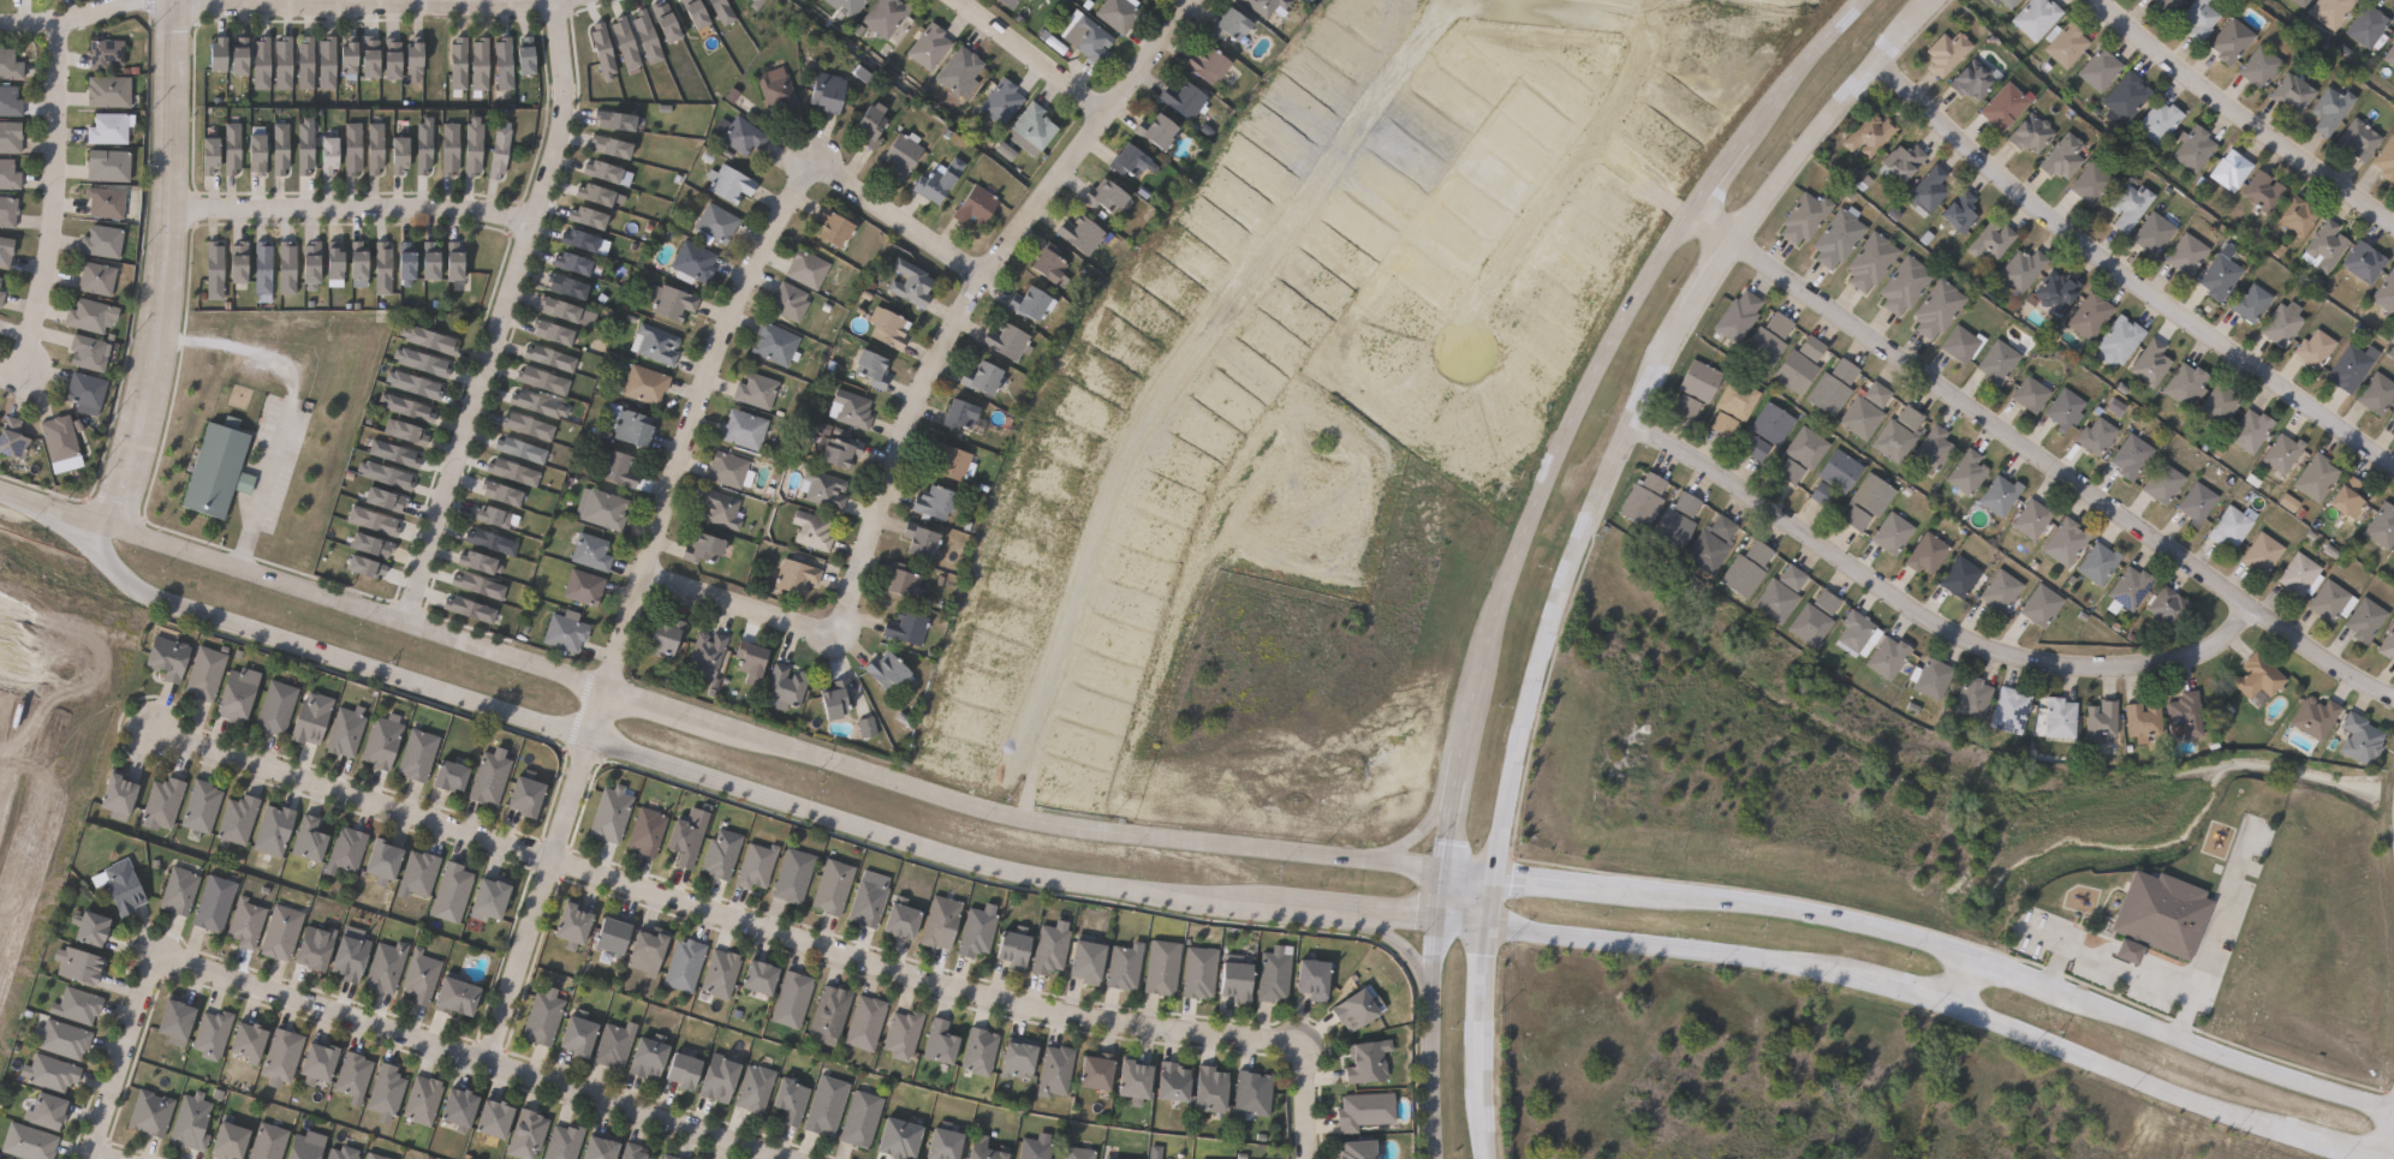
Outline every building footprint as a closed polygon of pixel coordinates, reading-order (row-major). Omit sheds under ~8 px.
[(687,30),(674,0),(691,0),(701,24),(687,30)] [(717,28),(701,0),(719,0),(731,19),(717,28)] [(748,2),(744,0),(760,0),(751,12),(744,7),(748,2)] [(839,11),(826,0),(870,0),(856,18),(848,12),(850,11),(844,5),(839,11)] [(863,20),(879,0),(903,0),(906,4),(907,2),(915,7),(888,41),(863,20)] [(1013,11),(1001,0),(1022,0),(1013,11)] [(1097,14),(1108,0),(1138,0),(1142,2),(1138,7),(1145,12),(1136,26),(1133,24),(1126,35),(1097,14)] [(1269,20),(1244,0),(1294,0),(1287,10),(1280,5),(1269,20)] [(1993,4),(1989,0),(2011,0),(2002,8),(1995,1),(1993,4)] [(2045,1),(2047,0),(2049,0),(2061,12),(2031,43),(2007,19),(2025,0),(2044,0),(2045,1)] [(2150,2),(2152,0),(2177,0),(2164,14),(2150,2)] [(2173,19),(2189,0),(2204,0),(2202,4),(2216,14),(2208,26),(2209,28),(2197,44),(2182,32),(2188,25),(2186,23),(2182,28),(2173,19)] [(2306,0),(2288,0),(2299,9),(2306,0)] [(2305,13),(2314,0),(2353,0),(2348,5),(2353,8),(2346,19),(2341,16),(2330,31),(2305,13)] [(2387,18),(2366,49),(2342,32),(2363,1),(2387,18)] [(653,4),(654,6),(661,4),(673,40),(657,46),(644,7),(653,4)] [(1259,23),(1250,35),(1246,32),(1240,41),(1231,34),(1226,40),(1213,30),(1219,23),(1222,25),(1235,6),(1259,23)] [(1118,38),(1110,48),(1106,44),(1104,47),(1113,53),(1102,67),(1062,36),(1073,22),(1070,19),(1078,7),(1118,38)] [(659,60),(644,66),(626,20),(632,18),(630,12),(639,8),(659,60)] [(2252,34),(2226,67),(2213,55),(2215,53),(2204,44),(2227,14),(2252,34)] [(636,66),(620,72),(605,25),(611,23),(609,19),(619,16),(636,66)] [(2067,18),(2080,30),(2077,32),(2088,42),(2064,68),(2042,49),(2048,42),(2042,36),(2053,25),(2057,29),(2067,18)] [(954,42),(930,72),(907,53),(933,20),(948,32),(946,36),(954,42)] [(607,83),(598,85),(584,32),(589,31),(586,25),(597,23),(611,73),(605,74),(607,83)] [(1954,30),(1958,32),(1963,36),(1961,37),(1971,46),(1959,59),(1957,58),(1939,78),(1926,67),(1929,64),(1924,59),(1928,55),(1922,50),(1939,31),(1947,38),(1954,30)] [(374,36),(374,42),(382,41),(383,78),(367,79),(365,36),(374,36)] [(540,74),(524,77),(519,44),(523,44),(522,38),(534,36),(540,74)] [(272,91),(255,91),(255,42),(261,42),(261,37),(272,37),(272,91)] [(293,90),(276,90),(276,42),(286,42),(286,37),(293,37),(293,90)] [(315,90),(300,90),(300,44),(305,44),(305,37),(315,37),(315,90)] [(337,90),(320,90),(321,42),(327,42),(327,37),(337,37),(337,90)] [(424,37),(424,76),(421,76),(421,84),(412,84),(412,74),(409,74),(407,43),(415,43),(413,37),(424,37)] [(516,90),(500,91),(496,43),(501,43),(500,38),(512,37),(516,90)] [(2380,58),(2393,37),(2393,68),(2380,58)] [(228,73),(214,72),(214,43),(220,43),(220,38),(228,38),(228,73)] [(252,77),(236,77),(236,49),(239,49),(239,38),(251,38),(252,77)] [(393,38),(392,42),(403,43),(406,80),(388,80),(386,38),(393,38)] [(468,91),(453,91),(453,46),(457,46),(457,38),(469,38),(468,91)] [(490,91),(474,91),(474,43),(480,43),(480,38),(490,38),(490,91)] [(124,40),(124,65),(108,65),(108,70),(90,70),(90,55),(89,55),(89,50),(91,50),(91,40),(124,40)] [(359,73),(343,73),(343,67),(345,67),(345,48),(351,48),(351,43),(362,43),(362,67),(359,67),(359,73)] [(2280,61),(2258,90),(2234,72),(2255,43),(2280,61)] [(963,44),(975,53),(976,52),(982,56),(981,58),(988,64),(959,97),(935,78),(963,44)] [(1215,46),(1238,62),(1225,82),(1220,78),(1214,85),(1186,64),(1195,52),(1199,56),(1204,49),(1209,53),(1215,46)] [(2119,65),(2096,92),(2073,73),(2096,46),(2119,65)] [(24,78),(0,78),(0,48),(14,48),(14,62),(24,62),(24,78)] [(1971,64),(1975,66),(1976,65),(1978,66),(1984,66),(1988,68),(1988,72),(1991,68),(1997,74),(1975,100),(1971,96),(1970,97),(1965,94),(1963,96),(1960,92),(1955,97),(1943,85),(1949,78),(1948,77),(1959,65),(1965,71),(1971,64)] [(784,67),(786,73),(788,72),(802,110),(788,114),(786,106),(769,112),(757,76),(784,67)] [(2137,83),(2142,86),(2143,85),(2150,91),(2124,123),(2118,117),(2112,124),(2101,114),(2107,108),(2098,101),(2125,68),(2138,79),(2137,83)] [(850,79),(842,113),(818,108),(820,103),(814,102),(820,71),(845,77),(844,78),(850,79)] [(2283,71),(2289,74),(2291,73),(2313,90),(2295,117),(2265,96),(2283,71)] [(1028,97),(1005,127),(981,108),(1006,76),(1019,86),(1017,90),(1028,97)] [(132,77),(132,107),(88,107),(89,77),(132,77)] [(1187,77),(1211,97),(1192,121),(1162,96),(1171,85),(1180,92),(1183,89),(1179,86),(1187,77)] [(2002,79),(2019,95),(2023,90),(2030,96),(1996,132),(1989,126),(1988,127),(1983,123),(1984,121),(1973,110),(2002,79)] [(2330,83),(2342,91),(2342,90),(2352,96),(2324,138),(2310,129),(2319,114),(2318,113),(2316,118),(2306,110),(2323,85),(2327,88),(2330,83)] [(23,115),(0,115),(0,85),(16,85),(16,88),(17,88),(17,100),(23,100),(23,115)] [(2155,97),(2164,106),(2167,103),(2180,113),(2156,145),(2132,126),(2155,97)] [(1062,127),(1046,151),(1013,129),(1034,100),(1048,110),(1044,115),(1062,127)] [(885,137),(875,153),(862,143),(864,139),(859,137),(863,132),(858,129),(875,104),(888,114),(886,117),(892,121),(882,136),(885,137)] [(627,113),(625,130),(591,126),(592,118),(589,118),(589,108),(627,113)] [(1166,110),(1185,127),(1177,137),(1178,139),(1167,151),(1155,141),(1151,143),(1136,130),(1145,119),(1153,126),(1166,110)] [(1868,110),(1870,113),(1871,112),(1877,118),(1876,119),(1878,121),(1883,115),(1895,127),(1866,157),(1858,149),(1862,145),(1858,142),(1847,153),(1838,143),(1868,110)] [(2025,110),(2037,120),(2038,118),(2047,125),(2044,127),(2050,133),(2035,153),(2031,150),(2030,153),(2024,148),(2023,149),(2019,147),(2015,150),(2006,142),(2011,136),(2006,131),(2017,118),(2018,120),(2025,110)] [(129,143),(88,143),(88,126),(96,126),(96,113),(129,113),(129,143)] [(738,114),(772,137),(761,151),(754,147),(746,157),(721,139),(722,138),(713,132),(723,118),(732,124),(738,114)] [(2378,136),(2362,162),(2347,153),(2351,148),(2347,145),(2344,150),(2333,143),(2351,115),(2362,123),(2362,124),(2378,136)] [(434,118),(433,171),(428,171),(428,177),(418,177),(418,124),(425,124),(427,118),(434,118)] [(310,178),(299,178),(299,124),(304,124),(304,119),(315,119),(315,171),(310,171),(310,178)] [(482,119),(482,125),(484,125),(482,174),(476,174),(476,178),(466,178),(469,125),(474,125),(474,119),(482,119)] [(22,154),(0,153),(0,122),(23,123),(22,154)] [(2214,144),(2193,174),(2168,156),(2191,123),(2205,132),(2203,136),(2214,144)] [(237,178),(226,178),(226,124),(242,125),(242,171),(237,171),(237,178)] [(385,124),(385,168),(380,168),(380,175),(369,175),(369,124),(385,124)] [(285,177),(274,177),(274,125),(290,125),(290,171),(285,171),(285,177)] [(356,178),(346,178),(346,125),(363,125),(362,173),(356,173),(356,178)] [(460,125),(460,173),(453,173),(453,178),(443,178),(445,125),(460,125)] [(513,130),(505,174),(501,173),(500,180),(489,179),(499,127),(513,130)] [(2079,160),(2064,180),(2057,174),(2055,177),(2050,172),(2047,177),(2032,166),(2062,130),(2079,144),(2072,154),(2079,160)] [(624,142),(619,157),(585,149),(586,142),(584,141),(586,132),(624,142)] [(925,149),(904,183),(891,173),(897,162),(894,161),(892,163),(883,159),(900,132),(925,149)] [(2388,132),(2393,136),(2393,178),(2390,184),(2375,174),(2378,169),(2368,163),(2388,132)] [(268,173),(250,174),(250,162),(254,162),(252,137),(269,137),(269,165),(268,165),(268,173)] [(404,175),(395,175),(394,167),(397,167),(397,139),(412,139),(412,169),(404,169),(404,175)] [(214,177),(204,177),(204,167),(207,167),(207,141),(222,141),(222,171),(214,171),(214,177)] [(334,177),(323,177),(323,167),(326,167),(326,141),(343,141),(343,171),(334,171),(334,177)] [(1135,142),(1156,160),(1148,171),(1145,168),(1138,178),(1128,169),(1124,177),(1110,165),(1119,154),(1122,157),(1135,142)] [(1912,144),(1923,155),(1896,183),(1889,175),(1884,180),(1875,169),(1877,166),(1875,163),(1894,144),(1899,149),(1901,145),(1906,149),(1912,144)] [(2227,148),(2250,165),(2231,192),(2205,175),(2219,156),(2220,157),(2227,148)] [(132,151),(131,181),(89,180),(90,150),(132,151)] [(22,189),(0,189),(0,159),(14,160),(14,173),(22,173),(22,189)] [(586,159),(613,167),(608,183),(576,172),(579,161),(585,163),(586,159)] [(2110,179),(2088,209),(2079,203),(2080,201),(2066,187),(2088,160),(2110,179)] [(1946,191),(1925,214),(1914,203),(1912,205),(1902,197),(1933,162),(1945,174),(1937,184),(1946,191)] [(723,163),(760,184),(751,197),(743,192),(739,197),(743,199),(739,207),(708,190),(713,183),(707,179),(711,169),(719,173),(723,163)] [(2264,184),(2268,186),(2271,180),(2282,189),(2265,214),(2237,193),(2255,168),(2268,178),(2264,184)] [(936,169),(946,175),(947,174),(958,181),(942,207),(915,189),(927,172),(931,175),(936,169)] [(1113,179),(1135,197),(1124,210),(1120,208),(1115,215),(1101,203),(1096,209),(1083,199),(1094,185),(1103,193),(1113,179)] [(579,181),(606,190),(601,205),(568,195),(571,185),(577,186),(579,181)] [(2121,183),(2132,190),(2136,184),(2150,195),(2122,234),(2108,225),(2119,210),(2116,209),(2114,214),(2104,208),(2107,204),(2104,202),(2109,196),(2112,197),(2121,183)] [(1001,201),(987,222),(984,221),(982,226),(975,221),(977,219),(973,215),(966,226),(953,216),(977,184),(1001,201)] [(127,192),(124,220),(89,216),(91,197),(87,197),(88,187),(127,192)] [(1971,197),(1965,204),(1970,208),(1967,211),(1975,217),(1959,234),(1951,227),(1949,228),(1934,214),(1946,199),(1947,201),(1960,187),(1971,197)] [(1799,190),(1815,201),(1818,196),(1830,204),(1804,241),(1798,237),(1792,245),(1776,233),(1781,226),(1777,222),(1799,190)] [(2316,211),(2299,238),(2276,222),(2277,220),(2271,216),(2288,191),(2303,201),(2301,202),(2316,211)] [(14,229),(0,227),(0,197),(22,199),(20,209),(19,209),(18,214),(17,214),(14,229)] [(743,219),(728,246),(696,228),(710,202),(743,219)] [(572,204),(598,213),(594,228),(561,219),(564,209),(570,210),(572,204)] [(1846,205),(1856,211),(1852,217),(1864,226),(1838,264),(1833,261),(1827,270),(1810,258),(1816,251),(1808,246),(1835,205),(1842,210),(1846,205)] [(826,208),(834,213),(835,211),(859,226),(852,239),(850,238),(844,250),(822,237),(828,225),(818,219),(826,208)] [(2172,227),(2150,256),(2127,239),(2148,210),(2172,227)] [(1083,214),(1107,232),(1089,257),(1058,232),(1067,220),(1077,227),(1079,225),(1076,222),(1083,214)] [(2336,226),(2329,235),(2332,237),(2335,233),(2347,241),(2323,274),(2298,256),(2303,250),(2300,250),(2310,237),(2307,235),(2311,231),(2312,231),(2323,216),(2336,226)] [(1987,220),(1997,228),(2002,223),(2014,234),(1993,261),(1979,249),(1972,258),(1961,250),(1987,220)] [(125,229),(120,259),(79,253),(82,237),(90,238),(93,225),(125,229)] [(565,227),(590,235),(585,252),(553,241),(555,231),(562,233),(565,227)] [(1869,229),(1878,237),(1882,232),(1889,237),(1886,241),(1896,250),(1871,286),(1866,283),(1860,293),(1844,282),(1848,275),(1844,271),(1846,268),(1844,267),(1869,229)] [(2207,249),(2184,280),(2175,275),(2178,271),(2161,261),(2181,231),(2207,249)] [(11,270),(0,268),(0,237),(16,240),(11,270)] [(2384,258),(2366,285),(2344,269),(2344,268),(2338,263),(2356,238),(2384,258)] [(716,269),(709,285),(696,277),(692,285),(675,276),(679,270),(672,267),(686,239),(719,256),(713,267),(716,269)] [(225,300),(208,299),(209,240),(225,240),(225,300)] [(339,240),(339,250),(345,250),(345,279),(329,279),(328,240),(339,240)] [(443,277),(428,277),(425,240),(436,240),(437,250),(442,250),(443,277)] [(461,240),(461,250),(466,250),(469,277),(452,277),(449,240),(461,240)] [(249,241),(250,281),(233,282),(232,245),(240,245),(240,241),(249,241)] [(267,241),(267,245),(273,245),(273,294),(256,294),(256,241),(267,241)] [(291,241),(291,246),(297,246),(297,294),(280,294),(280,241),(291,241)] [(321,241),(321,256),(323,256),(323,283),(317,283),(317,291),(309,291),(309,283),(306,283),(306,256),(305,256),(305,245),(311,245),(311,241),(321,241)] [(364,241),(364,251),(370,251),(370,280),(355,280),(355,252),(352,252),(352,241),(364,241)] [(393,293),(377,293),(377,241),(393,241),(393,293)] [(413,241),(413,250),(418,250),(418,277),(412,277),(412,286),(404,286),(404,277),(401,277),(401,241),(413,241)] [(832,263),(818,291),(786,275),(800,247),(832,263)] [(1068,274),(1059,285),(1036,267),(1052,247),(1068,261),(1062,269),(1068,274)] [(2014,249),(2023,255),(2024,253),(2027,256),(2032,249),(2045,259),(2017,295),(1993,276),(2014,249)] [(571,252),(597,262),(592,277),(554,264),(558,256),(568,259),(571,252)] [(1930,274),(1906,310),(1901,306),(1894,317),(1878,305),(1883,298),(1875,293),(1902,252),(1919,265),(1919,267),(1930,274)] [(2240,269),(2216,304),(2202,293),(2204,289),(2194,282),(2215,252),(2240,269)] [(937,280),(929,294),(934,297),(925,311),(888,289),(894,280),(906,286),(911,277),(895,269),(901,257),(931,273),(929,276),(937,280)] [(119,269),(112,298),(78,289),(82,271),(77,270),(79,259),(119,269)] [(2390,265),(2393,268),(2393,317),(2366,298),(2390,265)] [(2048,270),(2060,279),(2061,277),(2065,280),(2067,277),(2077,283),(2055,313),(2045,306),(2041,307),(2037,304),(2036,300),(2031,306),(2021,299),(2027,291),(2032,293),(2048,270)] [(579,283),(574,299),(542,288),(544,280),(540,279),(542,271),(579,283)] [(1964,298),(1939,334),(1935,330),(1928,341),(1911,329),(1916,322),(1911,319),(1913,316),(1910,313),(1936,276),(1953,288),(1952,289),(1964,298)] [(811,303),(799,324),(780,315),(782,311),(772,305),(784,280),(810,294),(806,300),(811,303)] [(2249,282),(2269,297),(2249,324),(2240,319),(2235,316),(2237,316),(2223,306),(2235,291),(2240,294),(2249,282)] [(654,285),(662,287),(663,285),(702,299),(696,313),(685,309),(683,315),(687,316),(685,323),(654,312),(656,304),(648,300),(654,285)] [(1036,286),(1061,301),(1053,315),(1049,312),(1042,323),(1026,313),(1025,317),(1008,306),(1017,293),(1028,300),(1036,286)] [(1741,288),(1759,301),(1752,311),(1755,313),(1732,345),(1708,328),(1731,295),(1734,298),(1741,288)] [(2092,295),(2097,299),(2098,297),(2112,306),(2088,341),(2062,324),(2086,289),(2092,294),(2092,295)] [(2300,319),(2281,348),(2256,331),(2280,295),(2297,307),(2293,313),(2300,319)] [(544,297),(560,301),(560,300),(586,310),(582,325),(543,313),(546,306),(541,305),(544,297)] [(120,309),(117,322),(108,319),(103,335),(64,324),(69,309),(76,310),(79,298),(120,309)] [(909,321),(905,328),(910,331),(906,339),(910,340),(903,353),(870,335),(875,325),(877,327),(887,309),(909,321)] [(1791,323),(1777,341),(1782,345),(1763,372),(1735,352),(1755,324),(1759,328),(1773,310),(1791,323)] [(2122,319),(2128,323),(2130,321),(2143,330),(2118,365),(2091,346),(2116,312),(2124,318),(2122,319)] [(536,319),(553,324),(553,323),(579,333),(573,348),(536,335),(537,329),(534,327),(536,319)] [(803,337),(797,352),(802,354),(798,362),(792,359),(788,369),(751,352),(756,343),(757,343),(760,337),(757,336),(764,321),(803,337)] [(1005,321),(1032,336),(1018,363),(984,343),(991,330),(1001,335),(1004,331),(1000,329),(1005,321)] [(684,337),(679,350),(675,347),(674,351),(680,353),(674,368),(631,351),(642,322),(684,337)] [(1953,323),(1972,336),(1975,331),(1983,339),(1969,360),(1966,358),(1961,365),(1936,347),(1953,323)] [(411,324),(458,339),(457,345),(460,346),(458,356),(406,339),(407,336),(400,334),(404,324),(410,327),(411,324)] [(2313,329),(2334,343),(2313,371),(2305,365),(2304,366),(2299,363),(2300,360),(2289,352),(2300,337),(2304,341),(2313,329)] [(1797,330),(1804,335),(1805,333),(1823,346),(1810,365),(1815,368),(1796,395),(1768,376),(1787,348),(1786,347),(1797,330)] [(107,342),(102,359),(108,360),(103,374),(71,364),(73,353),(77,354),(77,352),(70,350),(75,333),(107,342)] [(2168,362),(2149,389),(2142,383),(2142,382),(2126,371),(2149,336),(2163,346),(2157,354),(2168,362)] [(2018,354),(1994,388),(1981,378),(1983,375),(1972,368),(1993,337),(2018,354)] [(2347,342),(2360,353),(2366,345),(2377,353),(2346,396),(2329,384),(2330,383),(2322,377),(2347,342)] [(526,343),(571,358),(566,372),(516,356),(519,346),(525,347),(526,343)] [(403,346),(451,362),(449,368),(452,369),(448,378),(399,363),(400,359),(394,357),(397,348),(401,351),(403,346)] [(865,350),(893,360),(887,376),(892,377),(886,392),(870,384),(871,380),(858,375),(858,372),(850,368),(854,356),(862,359),(865,350)] [(1856,369),(1842,387),(1847,390),(1827,418),(1800,399),(1821,371),(1824,375),(1838,356),(1856,369)] [(1719,374),(1704,404),(1673,388),(1689,358),(1719,374)] [(1008,372),(1002,383),(1005,384),(998,398),(979,388),(977,392),(961,383),(969,370),(979,376),(988,360),(1008,372)] [(2179,362),(2190,369),(2192,366),(2205,376),(2198,387),(2203,390),(2198,399),(2192,394),(2182,408),(2158,390),(2179,362)] [(518,364),(565,380),(559,396),(508,380),(512,370),(516,371),(518,364)] [(673,377),(667,394),(665,394),(660,407),(624,395),(635,364),(673,377)] [(395,369),(443,383),(441,390),(445,392),(442,401),(391,384),(392,383),(386,381),(389,370),(394,371),(395,369)] [(2372,370),(2393,384),(2393,392),(2377,417),(2353,400),(2372,370)] [(108,381),(101,410),(66,400),(73,371),(108,381)] [(782,382),(773,412),(734,399),(739,382),(749,386),(752,372),(782,382)] [(2048,392),(2031,414),(2007,398),(2023,374),(2048,392)] [(1757,393),(1741,423),(1711,406),(1728,376),(1757,393)] [(1888,393),(1876,410),(1881,413),(1860,442),(1833,423),(1852,394),(1858,398),(1870,380),(1888,393)] [(2239,399),(2219,429),(2193,411),(2214,382),(2239,399)] [(2083,402),(2060,435),(2053,429),(2056,425),(2041,413),(2061,386),(2083,402)] [(875,417),(870,431),(836,419),(829,416),(839,388),(873,400),(870,410),(871,410),(870,416),(875,417)] [(512,392),(564,407),(560,417),(554,414),(553,418),(501,404),(505,393),(511,394),(512,392)] [(388,393),(431,406),(430,410),(437,412),(435,424),(383,407),(386,402),(380,401),(382,393),(387,395),(388,393)] [(1698,404),(1690,420),(1669,410),(1678,394),(1698,404)] [(987,410),(983,419),(990,422),(984,436),(970,430),(969,435),(965,434),(963,441),(954,437),(957,431),(942,426),(947,412),(953,414),(959,399),(987,410)] [(1792,419),(1774,447),(1746,429),(1764,401),(1792,419)] [(659,428),(653,449),(613,437),(619,418),(608,414),(612,402),(624,406),(623,410),(655,419),(654,425),(659,428)] [(1922,414),(1911,431),(1893,419),(1904,402),(1922,414)] [(772,420),(762,452),(721,438),(726,423),(728,424),(732,417),(729,416),(732,408),(772,420)] [(2244,408),(2255,416),(2257,412),(2271,422),(2249,455),(2225,437),(2244,408)] [(1734,422),(1726,438),(1707,428),(1715,411),(1734,422)] [(512,413),(558,428),(553,442),(504,426),(506,418),(510,419),(512,413)] [(81,455),(50,464),(40,423),(70,414),(81,455)] [(14,458),(0,453),(0,436),(6,416),(22,422),(18,434),(23,436),(23,437),(31,440),(25,460),(14,456),(14,458)] [(242,420),(238,431),(252,436),(242,472),(257,478),(251,496),(236,491),(226,521),(184,507),(210,423),(224,426),(227,416),(242,420)] [(2096,416),(2116,431),(2096,458),(2089,452),(2088,454),(2082,449),(2083,448),(2071,440),(2083,425),(2086,429),(2096,416)] [(1913,436),(1894,465),(1866,446),(1886,417),(1913,436)] [(431,435),(428,444),(394,434),(399,418),(425,426),(424,432),(431,435)] [(1951,447),(1933,474),(1907,456),(1931,423),(1945,432),(1940,440),(1951,447)] [(1826,444),(1806,471),(1780,452),(1799,425),(1826,444)] [(2277,431),(2293,442),(2295,438),(2303,443),(2281,476),(2258,460),(2277,431)] [(2148,468),(2143,476),(2137,471),(2128,483),(2114,473),(2116,470),(2106,462),(2127,432),(2151,449),(2142,464),(2148,468)] [(1767,447),(1757,461),(1739,450),(1750,435),(1767,447)] [(822,436),(834,441),(834,438),(851,444),(852,438),(868,444),(863,456),(857,454),(851,471),(823,461),(826,454),(817,450),(822,436)] [(506,437),(549,450),(544,466),(495,449),(498,440),(505,442),(506,437)] [(423,458),(419,468),(369,453),(374,438),(417,452),(416,455),(423,458)] [(978,465),(973,477),(966,474),(963,484),(934,472),(936,465),(941,466),(943,460),(931,455),(937,441),(975,455),(971,462),(978,465)] [(638,459),(635,468),(631,467),(630,471),(641,474),(636,490),(597,477),(603,456),(595,454),(597,446),(638,459)] [(1973,464),(1976,466),(1977,462),(1985,468),(1965,497),(1941,480),(1965,447),(1978,455),(1973,464)] [(1860,467),(1841,495),(1814,476),(1832,448),(1860,467)] [(756,472),(751,488),(744,485),(742,490),(708,478),(717,449),(751,461),(749,470),(756,472)] [(2336,472),(2315,503),(2289,485),(2312,450),(2327,460),(2324,462),(2336,472)] [(496,458),(542,473),(537,488),(487,472),(490,462),(494,464),(496,458)] [(1800,470),(1789,486),(1771,473),(1783,458),(1800,470)] [(368,460),(413,474),(411,482),(416,483),(413,491),(362,476),(363,472),(358,470),(361,461),(367,464),(368,460)] [(2182,477),(2162,507),(2138,490),(2158,460),(2182,477)] [(847,497),(842,513),(805,501),(808,494),(800,491),(808,468),(847,480),(844,496),(847,497)] [(1663,482),(1657,492),(1661,494),(1658,500),(1643,528),(1614,513),(1631,483),(1632,484),(1634,479),(1638,482),(1644,471),(1663,482)] [(1893,491),(1875,518),(1846,498),(1865,471),(1893,491)] [(1994,473),(2009,484),(2012,480),(2019,486),(1997,518),(1975,502),(1994,473)] [(2358,483),(2351,494),(2363,502),(2350,522),(2323,504),(2336,484),(2338,485),(2346,473),(2358,483)] [(526,494),(522,509),(484,496),(486,490),(482,489),(486,480),(526,494)] [(1834,494),(1822,509),(1805,497),(1816,480),(1834,494)] [(2216,496),(2192,530),(2185,525),(2188,519),(2174,508),(2193,480),(2216,496)] [(934,485),(961,495),(959,502),(961,503),(958,514),(955,513),(954,515),(949,514),(947,521),(930,516),(929,521),(921,519),(923,514),(912,510),(918,495),(922,496),(924,491),(930,494),(934,485)] [(407,497),(404,512),(369,501),(374,488),(407,497)] [(632,501),(630,509),(627,508),(624,516),(627,518),(623,533),(582,519),(591,488),(632,501)] [(742,501),(737,519),(744,521),(740,530),(699,516),(702,507),(710,509),(710,507),(701,503),(705,489),(742,501)] [(1697,502),(1689,516),(1695,519),(1675,552),(1645,537),(1662,507),(1663,508),(1666,502),(1671,506),(1679,491),(1697,502)] [(2027,497),(2042,508),(2045,503),(2053,508),(2030,540),(2008,526),(2027,497)] [(2381,501),(2393,509),(2393,512),(2393,514),(2393,515),(2393,536),(2384,551),(2359,534),(2381,501)] [(2226,503),(2240,513),(2244,507),(2256,515),(2234,546),(2223,539),(2219,546),(2204,536),(2226,503)] [(1868,516),(1857,533),(1839,520),(1850,504),(1868,516)] [(401,530),(399,538),(349,522),(353,506),(400,521),(398,528),(401,530)] [(490,507),(513,515),(510,524),(512,524),(510,531),(472,518),(475,508),(488,513),(490,507)] [(832,531),(830,536),(835,538),(830,552),(796,542),(798,533),(800,534),(803,527),(793,524),(798,510),(833,521),(829,531),(832,531)] [(1912,528),(1892,557),(1866,540),(1888,510),(1912,528)] [(1733,526),(1725,539),(1728,542),(1725,546),(1727,548),(1708,575),(1680,557),(1699,528),(1702,525),(1707,528),(1716,514),(1733,526)] [(2073,528),(2079,532),(2080,530),(2086,534),(2064,568),(2037,550),(2062,515),(2076,525),(2073,528)] [(942,534),(934,560),(911,552),(915,540),(905,538),(910,522),(929,528),(929,530),(942,534)] [(476,530),(520,543),(516,558),(465,542),(469,531),(475,533),(476,530)] [(1947,548),(1928,574),(1918,567),(1913,573),(1900,563),(1923,531),(1947,548)] [(2282,548),(2262,578),(2238,560),(2258,531),(2282,548)] [(395,545),(393,554),(389,552),(387,560),(353,549),(358,533),(395,545)] [(615,557),(609,573),(572,562),(582,533),(612,542),(607,555),(615,557)] [(731,543),(726,558),(721,557),(719,564),(701,560),(699,564),(683,558),(686,546),(698,549),(703,533),(731,543)] [(1769,552),(1761,566),(1764,568),(1741,599),(1715,581),(1735,554),(1739,550),(1741,552),(1751,539),(1769,552)] [(2092,540),(2109,552),(2110,550),(2119,556),(2097,589),(2072,570),(2092,540)] [(460,550),(488,560),(483,574),(449,563),(453,554),(459,555),(460,550)] [(2318,568),(2295,602),(2282,592),(2285,589),(2274,581),(2294,551),(2318,568)] [(389,564),(386,574),(377,572),(376,576),(351,568),(356,554),(389,564)] [(1978,570),(1958,601),(1934,584),(1955,554),(1978,570)] [(776,557),(785,561),(786,558),(824,570),(818,589),(808,585),(806,586),(810,587),(806,597),(782,590),(781,595),(775,592),(776,587),(775,587),(778,579),(770,576),(776,557)] [(1804,576),(1794,591),(1797,592),(1794,597),(1796,598),(1776,625),(1750,605),(1769,578),(1773,574),(1776,576),(1786,563),(1804,576)] [(2125,564),(2136,572),(2138,569),(2151,579),(2128,613),(2118,605),(2112,615),(2103,609),(2109,599),(2104,596),(2125,564)] [(2021,585),(1999,619),(1983,608),(1985,604),(1976,597),(1996,568),(2021,585)] [(607,580),(598,608),(565,598),(573,569),(607,580)] [(924,589),(921,602),(892,592),(899,570),(923,578),(919,587),(924,589)] [(455,573),(500,587),(495,601),(443,584),(447,574),(454,576),(455,573)] [(2354,599),(2342,619),(2336,614),(2328,626),(2315,616),(2315,615),(2304,608),(2324,578),(2348,595),(2348,596),(2354,599)] [(2061,601),(2039,629),(2017,613),(2037,584),(2061,601)] [(2188,604),(2172,631),(2143,610),(2161,584),(2188,604)] [(1820,586),(1839,601),(1828,615),(1810,603),(1809,605),(1830,621),(1810,649),(1783,631),(1804,602),(1805,602),(1809,597),(1811,598),(1820,586)] [(446,596),(490,610),(486,625),(436,608),(440,597),(445,599),(446,596)] [(2386,614),(2363,646),(2350,637),(2352,633),(2341,626),(2360,596),(2386,614)] [(1848,609),(1860,617),(1862,616),(1865,619),(1864,620),(1872,626),(1854,653),(1833,639),(1841,627),(1838,625),(1848,609)] [(582,614),(579,622),(592,626),(588,643),(583,641),(579,655),(543,644),(553,614),(565,619),(567,610),(582,614)] [(929,619),(922,645),(883,634),(887,620),(900,623),(901,619),(898,617),(899,610),(929,619)] [(686,620),(684,627),(686,628),(678,653),(663,649),(662,656),(647,651),(650,643),(653,643),(660,619),(672,622),(674,615),(686,620)] [(2392,621),(2393,617),(2393,662),(2374,652),(2390,621),(2392,621)] [(708,639),(713,640),(716,631),(731,635),(715,681),(686,671),(701,628),(710,632),(708,639)] [(156,633),(177,640),(177,639),(190,643),(190,645),(193,645),(180,685),(163,679),(166,673),(145,667),(156,633)] [(1882,635),(1893,643),(1894,641),(1908,651),(1887,683),(1860,664),(1882,635)] [(742,640),(750,644),(751,640),(774,647),(764,676),(762,675),(758,686),(746,682),(750,671),(740,669),(744,657),(737,655),(742,640)] [(230,653),(213,703),(193,695),(195,693),(185,689),(201,644),(230,653)] [(892,647),(916,671),(900,688),(898,686),(891,692),(864,667),(876,655),(883,661),(887,657),(885,655),(892,647)] [(2252,651),(2283,680),(2265,698),(2256,689),(2246,700),(2229,686),(2229,680),(2232,677),(2238,676),(2240,679),(2245,674),(2240,668),(2244,664),(2241,662),(2252,651)] [(1951,668),(1936,703),(1910,691),(1924,657),(1951,668)] [(788,675),(793,677),(794,671),(802,674),(803,669),(812,671),(800,706),(790,703),(787,711),(775,707),(778,699),(766,695),(776,662),(792,667),(788,675)] [(263,670),(249,718),(246,717),(244,724),(216,715),(231,668),(242,670),(243,664),(263,670)] [(1989,688),(1978,722),(1949,713),(1963,674),(1978,680),(1977,685),(1989,688)] [(850,676),(853,693),(860,691),(863,704),(853,706),(854,711),(848,712),(848,715),(828,719),(822,688),(835,686),(834,680),(850,676)] [(302,687),(285,737),(256,728),(257,724),(257,723),(272,677),(302,687)] [(2012,694),(2019,697),(2020,694),(2029,697),(2018,736),(1985,727),(1996,686),(2013,689),(2012,694)] [(310,691),(318,693),(320,692),(337,697),(322,745),(306,740),(305,743),(291,739),(303,699),(308,700),(310,691)] [(2196,691),(2199,736),(2182,739),(2181,724),(2166,725),(2163,704),(2174,703),(2173,698),(2179,697),(2178,692),(2196,691)] [(2307,694),(2315,699),(2312,703),(2321,707),(2324,699),(2340,709),(2318,743),(2286,724),(2303,698),(2305,699),(2307,694)] [(2073,703),(2072,739),(2041,737),(2043,697),(2061,698),(2060,701),(2073,703)] [(2115,700),(2113,736),(2095,735),(2095,749),(2082,749),(2083,706),(2095,706),(2095,713),(2097,713),(2097,699),(2115,700)] [(2157,703),(2160,735),(2144,736),(2145,745),(2133,746),(2133,739),(2124,739),(2121,705),(2138,704),(2139,712),(2143,711),(2142,704),(2157,703)] [(369,716),(355,759),(328,751),(329,747),(327,746),(341,705),(359,711),(358,712),(369,716)] [(2381,734),(2375,747),(2378,748),(2375,757),(2370,755),(2365,765),(2335,751),(2342,737),(2346,739),(2348,733),(2338,727),(2345,711),(2365,721),(2363,725),(2381,734)] [(406,723),(391,771),(374,765),(375,764),(362,759),(377,713),(406,723)] [(880,734),(863,737),(859,719),(875,715),(880,734)] [(442,735),(427,783),(406,776),(407,775),(398,771),(413,725),(442,735)] [(508,748),(506,757),(514,759),(499,807),(469,797),(484,749),(495,753),(498,745),(508,748)] [(474,766),(466,790),(457,788),(455,791),(436,784),(446,757),(474,766)] [(538,771),(536,778),(550,783),(540,818),(529,816),(530,811),(511,805),(522,772),(525,775),(528,767),(538,771)] [(141,782),(131,814),(101,806),(112,770),(124,773),(123,776),(141,782)] [(187,781),(172,829),(142,818),(154,781),(163,783),(165,779),(168,781),(171,776),(187,781)] [(225,790),(212,834),(181,824),(196,777),(214,782),(213,784),(219,785),(218,788),(225,790)] [(627,785),(625,793),(636,796),(620,844),(606,840),(606,842),(589,837),(606,785),(615,789),(618,783),(627,785)] [(262,797),(246,846),(216,836),(230,797),(239,800),(240,797),(244,799),(245,793),(262,797)] [(268,803),(281,808),(282,805),(297,809),(282,858),(254,848),(268,803)] [(668,816),(655,856),(639,852),(641,850),(629,847),(642,805),(660,811),(660,813),(668,816)] [(316,829),(324,832),(324,830),(329,831),(329,832),(333,834),(323,862),(291,852),(304,812),(321,818),(316,829)] [(707,829),(693,870),(678,865),(681,850),(671,847),(679,818),(692,822),(691,823),(702,826),(701,828),(707,829)] [(345,825),(370,834),(357,873),(338,867),(335,876),(324,872),(340,826),(344,828),(345,825)] [(745,835),(731,880),(717,877),(717,876),(702,868),(713,837),(717,838),(721,826),(745,835)] [(407,848),(398,880),(389,877),(386,886),(376,883),(379,874),(368,871),(379,836),(391,840),(389,842),(407,848)] [(750,842),(770,848),(773,843),(781,846),(768,889),(754,884),(751,888),(737,883),(750,842)] [(820,856),(805,901),(803,901),(802,904),(773,895),(788,846),(820,856)] [(412,849),(423,853),(424,850),(443,856),(430,897),(411,890),(409,898),(398,895),(412,849)] [(136,910),(119,916),(101,873),(105,871),(105,870),(112,866),(112,864),(129,856),(148,901),(135,907),(136,910)] [(858,867),(841,916),(826,912),(826,909),(814,904),(829,858),(858,867)] [(476,873),(460,924),(431,914),(448,860),(465,865),(464,868),(476,873)] [(202,876),(187,918),(159,907),(173,865),(192,871),(191,872),(202,876)] [(2134,871),(2157,879),(2160,873),(2207,892),(2204,898),(2214,902),(2190,963),(2146,945),(2137,968),(2114,958),(2124,936),(2110,931),(2134,871)] [(239,883),(224,930),(221,928),(220,933),(193,924),(209,873),(239,883)] [(484,876),(498,880),(499,878),(516,885),(504,920),(489,915),(487,921),(471,916),(484,876)] [(892,888),(879,927),(848,918),(863,877),(881,883),(881,884),(892,888)] [(268,908),(255,951),(239,945),(240,939),(226,934),(240,894),(250,897),(248,902),(268,908)] [(966,902),(953,949),(937,945),(937,948),(922,944),(935,894),(966,902)] [(927,910),(918,938),(889,930),(898,901),(897,901),(898,895),(910,898),(909,906),(927,910)] [(597,913),(588,945),(579,943),(577,951),(566,948),(570,939),(559,936),(570,900),(582,903),(580,908),(597,913)] [(999,904),(996,913),(1000,913),(990,952),(982,951),(982,954),(976,952),(975,957),(959,954),(971,906),(985,909),(988,901),(999,904)] [(306,913),(290,962),(261,952),(262,949),(261,949),(275,902),(306,913)] [(111,928),(106,942),(105,942),(103,946),(76,938),(85,909),(112,918),(109,927),(111,928)] [(620,914),(636,920),(633,925),(636,926),(626,955),(598,945),(608,915),(618,919),(620,914)] [(1071,921),(1070,930),(1073,930),(1064,969),(1056,968),(1055,972),(1052,970),(1050,976),(1032,972),(1034,967),(1028,966),(1026,970),(1011,967),(1012,960),(1001,956),(1007,930),(1018,932),(1019,924),(1029,926),(1028,933),(1040,936),(1043,924),(1058,927),(1060,919),(1071,921)] [(306,925),(328,931),(329,926),(340,930),(327,972),(315,968),(315,966),(308,963),(306,966),(296,962),(306,925)] [(642,928),(660,934),(661,931),(673,936),(662,967),(661,966),(656,979),(648,975),(649,972),(629,964),(642,928)] [(345,933),(361,939),(361,937),(374,942),(359,985),(344,979),(345,975),(332,970),(345,933)] [(689,938),(709,945),(693,993),(663,984),(678,938),(687,942),(689,938)] [(1185,943),(1178,991),(1177,991),(1175,996),(1144,991),(1153,938),(1185,943)] [(1113,944),(1107,980),(1103,980),(1102,985),(1085,981),(1085,978),(1074,976),(1080,939),(1113,944)] [(411,944),(394,994),(368,986),(369,985),(365,984),(379,942),(397,946),(398,940),(411,944)] [(1148,942),(1141,990),(1133,988),(1133,990),(1108,985),(1114,944),(1135,948),(1136,940),(1148,942)] [(1296,945),(1291,999),(1287,998),(1287,999),(1278,999),(1278,1002),(1253,999),(1253,1004),(1237,1003),(1238,996),(1226,994),(1229,960),(1262,963),(1263,951),(1274,952),(1275,944),(1296,945)] [(66,945),(107,958),(99,987),(58,974),(61,961),(54,958),(58,948),(65,950),(66,945)] [(443,961),(428,1006),(413,1002),(416,994),(405,991),(406,987),(401,986),(415,945),(424,949),(422,955),(443,961)] [(1221,949),(1216,997),(1209,996),(1209,999),(1183,996),(1189,945),(1221,949)] [(715,948),(728,952),(729,951),(743,955),(742,958),(743,958),(729,1000),(711,994),(713,993),(702,990),(715,948)] [(1338,961),(1334,998),(1330,997),(1330,1002),(1314,1000),(1315,992),(1303,991),(1306,957),(1338,961)] [(755,958),(761,961),(762,960),(775,963),(775,966),(784,968),(775,996),(746,986),(755,958)] [(810,1004),(803,1028),(773,1020),(787,969),(817,979),(809,1004),(810,1004)] [(484,987),(475,1016),(452,1009),(451,1014),(436,1009),(447,975),(484,987)] [(826,984),(841,988),(841,987),(857,992),(840,1046),(810,1036),(826,984)] [(1372,984),(1389,1008),(1386,1011),(1386,1012),(1369,1024),(1366,1021),(1359,1026),(1360,1028),(1353,1033),(1345,1021),(1342,1022),(1333,1008),(1338,1005),(1339,1006),(1372,984)] [(105,998),(99,1016),(95,1015),(91,1026),(48,1011),(52,1002),(60,1004),(66,985),(105,998)] [(560,988),(558,997),(567,1000),(552,1047),(522,1038),(537,991),(546,993),(549,985),(560,988)] [(891,1002),(877,1051),(847,1042),(860,993),(891,1002)] [(169,997),(186,1002),(186,1003),(200,1008),(189,1041),(187,1040),(185,1047),(167,1041),(169,1035),(159,1032),(169,997)] [(590,1011),(588,1018),(602,1023),(591,1059),(579,1056),(580,1051),(564,1046),(573,1014),(577,1015),(579,1008),(590,1011)] [(224,1010),(236,1014),(222,1057),(220,1056),(218,1062),(202,1057),(204,1051),(192,1047),(204,1010),(218,1015),(218,1011),(222,1014),(224,1010)] [(915,1010),(927,1014),(917,1050),(916,1050),(913,1057),(912,1056),(910,1062),(894,1057),(895,1051),(885,1047),(895,1011),(909,1015),(910,1012),(913,1014),(915,1010)] [(948,1034),(954,1035),(954,1034),(965,1036),(957,1065),(923,1057),(934,1016),(952,1021),(948,1034)] [(47,1017),(94,1033),(88,1050),(85,1049),(81,1062),(37,1047),(41,1039),(32,1036),(36,1026),(43,1028),(47,1017)] [(240,1021),(255,1026),(256,1022),(263,1024),(263,1027),(272,1030),(261,1061),(258,1061),(257,1065),(248,1063),(250,1057),(231,1050),(240,1021)] [(639,1024),(625,1067),(621,1065),(620,1069),(595,1061),(607,1022),(626,1028),(629,1021),(639,1024)] [(306,1035),(291,1083),(282,1081),(280,1088),(269,1085),(270,1077),(261,1074),(276,1026),(306,1035)] [(991,1033),(994,1033),(994,1032),(1000,1034),(1000,1035),(1001,1035),(991,1077),(972,1073),(973,1070),(963,1068),(972,1026),(991,1030),(991,1033)] [(667,1036),(665,1042),(674,1046),(666,1070),(663,1070),(660,1080),(648,1075),(647,1077),(631,1073),(643,1036),(655,1040),(657,1033),(667,1036)] [(1378,1051),(1380,1061),(1382,1061),(1383,1073),(1381,1073),(1382,1079),(1342,1083),(1341,1067),(1345,1065),(1344,1051),(1346,1051),(1345,1042),(1386,1039),(1387,1051),(1378,1051)] [(1012,1040),(1024,1044),(1025,1041),(1043,1045),(1037,1075),(1034,1074),(1032,1076),(1028,1075),(1025,1082),(1000,1077),(1005,1055),(1010,1056),(1012,1040)] [(312,1041),(332,1047),(333,1044),(344,1047),(332,1083),(316,1079),(314,1086),(304,1083),(308,1075),(303,1073),(312,1041)] [(1061,1045),(1078,1049),(1068,1097),(1052,1093),(1050,1099),(1037,1095),(1047,1045),(1061,1049),(1061,1045)] [(376,1062),(361,1107),(350,1104),(353,1095),(334,1089),(347,1050),(365,1056),(365,1058),(376,1062)] [(708,1061),(698,1091),(684,1086),(684,1082),(671,1079),(679,1051),(708,1061)] [(1118,1053),(1116,1059),(1120,1059),(1115,1092),(1084,1086),(1089,1055),(1101,1057),(1102,1051),(1118,1053)] [(36,1052),(83,1068),(77,1085),(72,1082),(70,1087),(67,1086),(65,1093),(28,1081),(29,1077),(20,1075),(23,1064),(31,1067),(36,1052)] [(745,1064),(737,1092),(734,1091),(731,1104),(701,1095),(714,1052),(744,1062),(743,1063),(745,1064)] [(1159,1065),(1155,1099),(1144,1098),(1144,1107),(1133,1106),(1135,1097),(1124,1095),(1127,1057),(1141,1058),(1139,1063),(1159,1065)] [(409,1080),(397,1117),(393,1116),(389,1125),(380,1122),(382,1112),(367,1107),(382,1061),(399,1067),(398,1071),(401,1074),(400,1077),(409,1080)] [(1178,1068),(1180,1068),(1180,1064),(1186,1065),(1186,1068),(1197,1069),(1195,1101),(1163,1099),(1165,1076),(1161,1076),(1163,1061),(1179,1062),(1178,1068)] [(749,1064),(758,1067),(760,1065),(779,1071),(766,1113),(763,1113),(763,1115),(752,1112),(754,1111),(737,1105),(749,1064)] [(1235,1073),(1232,1110),(1228,1110),(1228,1112),(1199,1110),(1203,1079),(1199,1077),(1201,1064),(1219,1067),(1217,1071),(1235,1073)] [(1262,1076),(1267,1076),(1267,1074),(1278,1075),(1273,1117),(1255,1115),(1255,1112),(1247,1111),(1246,1119),(1235,1118),(1240,1070),(1263,1073),(1262,1076)] [(417,1074),(430,1079),(430,1077),(445,1082),(443,1085),(445,1086),(431,1127),(412,1121),(413,1118),(404,1116),(417,1074)] [(852,1083),(835,1134),(823,1129),(822,1134),(805,1128),(822,1074),(852,1083)] [(812,1087),(800,1127),(785,1123),(788,1109),(778,1105),(786,1076),(798,1080),(797,1082),(812,1087)] [(453,1087),(468,1092),(468,1088),(475,1091),(475,1093),(483,1097),(472,1129),(468,1127),(465,1134),(457,1131),(459,1124),(442,1118),(453,1087)] [(153,1095),(162,1099),(163,1097),(177,1101),(165,1141),(127,1129),(141,1088),(154,1093),(153,1095)] [(888,1099),(873,1145),(871,1145),(870,1149),(840,1140),(857,1088),(888,1099)] [(69,1115),(66,1123),(64,1122),(61,1131),(30,1121),(40,1091),(71,1101),(66,1115),(69,1115)] [(206,1093),(203,1100),(214,1104),(206,1133),(212,1134),(206,1152),(185,1146),(184,1148),(169,1143),(184,1093),(195,1095),(196,1091),(206,1093)] [(1353,1124),(1353,1133),(1335,1133),(1334,1124),(1333,1124),(1332,1107),(1338,1107),(1336,1095),(1342,1095),(1342,1094),(1389,1092),(1390,1122),(1353,1124)] [(489,1098),(504,1103),(504,1100),(510,1101),(508,1105),(519,1107),(508,1141),(478,1131),(489,1098)] [(538,1151),(535,1158),(530,1158),(525,1158),(507,1153),(523,1107),(537,1112),(546,1116),(544,1117),(552,1119),(541,1152),(538,1151)] [(929,1128),(921,1158),(912,1155),(911,1158),(883,1151),(892,1117),(929,1128)] [(56,1151),(54,1158),(24,1158),(1,1152),(11,1121),(60,1137),(55,1151),(56,1151)] [(254,1130),(243,1158),(240,1158),(233,1157),(232,1158),(228,1158),(221,1158),(212,1155),(224,1121),(254,1130)] [(291,1131),(282,1158),(249,1158),(261,1122),(291,1131)] [(588,1128),(578,1158),(545,1158),(556,1124),(568,1129),(570,1125),(574,1128),(576,1124),(588,1128)] [(970,1134),(964,1158),(931,1158),(939,1127),(970,1134)] [(328,1136),(320,1158),(289,1158),(298,1134),(306,1136),(308,1130),(328,1136)] [(1055,1143),(1052,1158),(1021,1158),(1025,1136),(1040,1139),(1041,1131),(1053,1134),(1052,1142),(1055,1143)] [(1014,1153),(1013,1158),(972,1158),(977,1133),(1004,1137),(1002,1145),(1012,1146),(1011,1152),(1014,1153)] [(625,1143),(620,1158),(586,1158),(594,1135),(605,1139),(606,1134),(623,1139),(621,1142),(625,1143)] [(1366,1139),(1368,1158),(1332,1158),(1332,1149),(1334,1148),(1334,1140),(1366,1139)] [(649,1157),(655,1158),(622,1158),(627,1141),(643,1146),(642,1151),(650,1154),(649,1157)] [(361,1158),(360,1158),(327,1158),(330,1147),(341,1151),(343,1145),(361,1149),(358,1157),(361,1158)] [(1100,1151),(1098,1158),(1067,1158),(1070,1146),(1100,1151)] [(1160,1148),(1149,1147),(1148,1158),(1159,1158),(1160,1148)]
